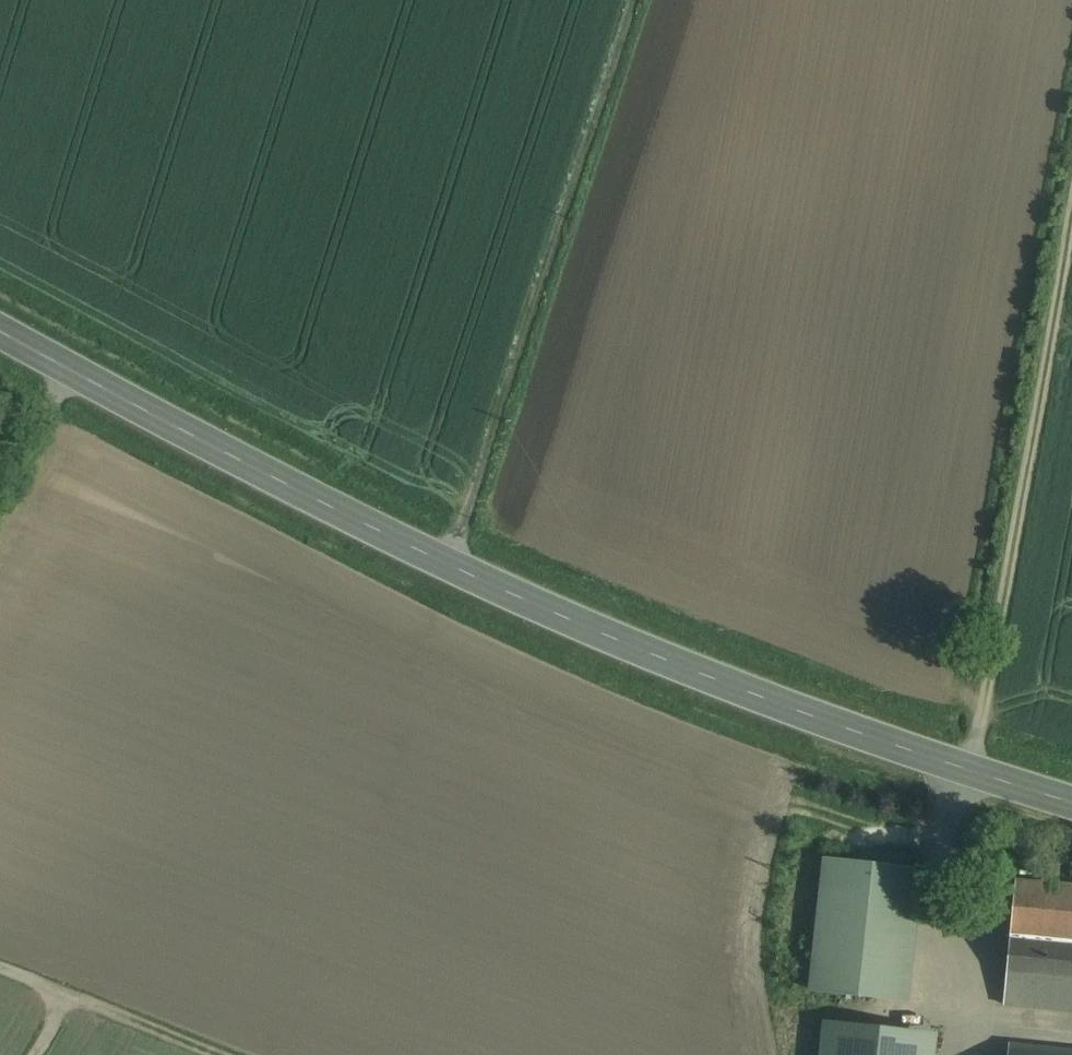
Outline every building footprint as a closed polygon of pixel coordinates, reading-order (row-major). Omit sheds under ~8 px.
[(906,869),(825,860),(811,990),(892,999),(906,869)] [(1016,881),(1004,1004),(1071,1011),(1071,886),(1016,881)] [(933,1034),(824,1024),(821,1054),(931,1054),(933,1034)] [(1009,1046),(1009,1049),(1009,1054),(1071,1054),(1071,1052),(1009,1046)]
